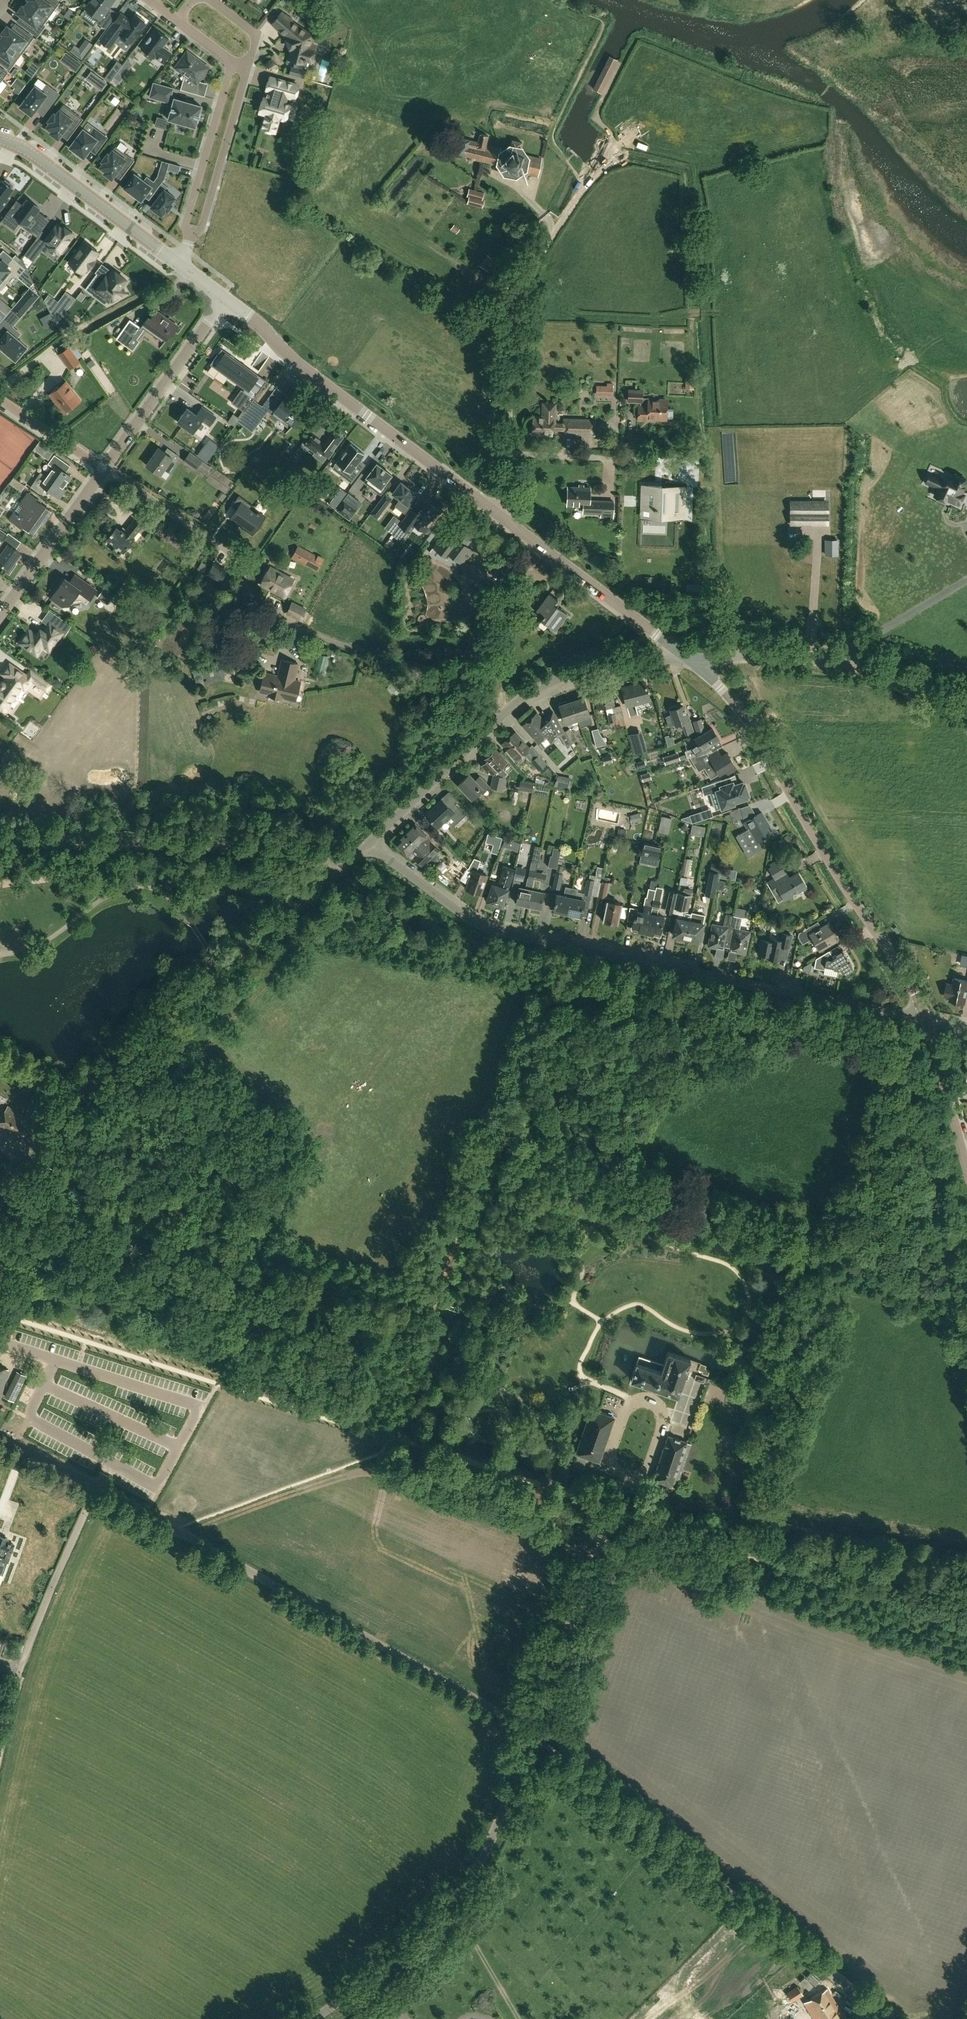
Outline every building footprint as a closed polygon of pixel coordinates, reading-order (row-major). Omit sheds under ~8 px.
[(27,4),(47,18),(59,2),(56,0),(30,0),(27,4)] [(80,16),(92,26),(95,21),(97,22),(97,23),(109,7),(114,0),(92,0),(85,8),(80,16)] [(43,24),(47,18),(27,4),(24,7),(22,6),(17,13),(29,21),(24,26),(37,36),(45,26),(43,24)] [(108,24),(120,12),(114,6),(101,18),(108,24)] [(306,64),(307,60),(311,61),(312,60),(313,59),(314,56),(313,54),(316,44),(310,42),(313,35),(291,21),(292,19),(291,18),(287,16),(287,15),(283,13),(283,12),(282,12),(273,23),(272,23),(279,29),(279,30),(285,36),(287,40),(288,40),(290,46),(289,47),(290,48),(291,48),(288,58),(306,64)] [(130,20),(125,27),(122,24),(116,19),(104,35),(110,39),(116,31),(120,34),(132,43),(136,38),(136,39),(143,30),(142,29),(146,24),(144,22),(145,21),(138,15),(137,17),(134,15),(130,20)] [(2,38),(22,53),(33,37),(23,29),(18,35),(7,26),(2,33),(4,34),(2,38)] [(154,58),(155,57),(164,64),(172,53),(163,47),(169,38),(156,29),(141,49),(154,58)] [(2,38),(0,40),(0,53),(3,55),(0,60),(0,62),(10,69),(22,53),(2,38)] [(74,45),(71,50),(82,59),(93,44),(86,39),(79,48),(74,45)] [(195,56),(190,52),(189,53),(187,52),(181,60),(180,60),(176,65),(177,66),(176,67),(188,77),(186,82),(183,81),(181,90),(196,94),(198,86),(196,85),(197,83),(208,68),(194,57),(195,56)] [(610,56),(594,88),(600,92),(617,59),(610,56)] [(73,57),(68,65),(73,69),(79,61),(73,57)] [(291,66),(289,74),(302,77),(304,70),(302,69),(293,66),(291,66)] [(1,94),(9,84),(2,79),(7,72),(0,67),(0,94),(1,94)] [(114,77),(120,81),(125,74),(120,69),(114,77)] [(105,79),(110,82),(114,77),(109,73),(105,79)] [(262,128),(275,132),(279,118),(285,120),(290,105),(285,103),(287,96),(294,98),(298,85),(271,77),(267,90),(268,91),(266,98),(264,97),(259,112),(266,114),(262,128)] [(97,86),(102,90),(108,83),(102,79),(97,86)] [(195,127),(197,120),(198,120),(200,113),(202,106),(191,103),(185,101),(175,98),(174,99),(171,97),(173,88),(154,83),(150,97),(169,102),(173,103),(168,120),(177,122),(178,122),(178,125),(185,127),(186,125),(187,125),(195,127)] [(32,115),(35,110),(41,102),(49,108),(59,94),(47,85),(42,91),(35,86),(20,106),(32,115)] [(49,121),(51,122),(47,127),(53,131),(52,133),(58,138),(67,126),(73,131),(83,119),(64,105),(56,115),(54,114),(49,121)] [(83,129),(70,147),(76,151),(75,152),(82,157),(83,156),(84,157),(93,144),(99,148),(107,137),(95,127),(90,134),(83,129)] [(475,158),(483,160),(486,145),(488,135),(480,133),(478,141),(456,136),(452,152),(475,157),(475,158)] [(538,175),(542,158),(523,154),(520,150),(522,142),(512,139),(511,147),(503,153),(500,152),(501,149),(486,145),(483,160),(501,164),(505,172),(515,174),(519,171),(538,175)] [(132,152),(136,146),(130,142),(126,149),(132,152)] [(108,154),(103,161),(105,162),(101,167),(107,171),(105,173),(112,178),(120,166),(126,171),(134,160),(116,147),(110,155),(108,154)] [(169,162),(167,170),(178,173),(180,166),(169,162)] [(150,189),(154,193),(162,182),(165,178),(166,173),(160,171),(158,177),(154,182),(147,177),(144,181),(134,174),(124,188),(130,192),(135,196),(141,201),(150,189)] [(2,207),(9,199),(7,197),(13,188),(11,187),(13,185),(5,179),(4,181),(2,180),(0,183),(0,206),(2,207)] [(168,186),(162,182),(154,193),(159,196),(151,207),(162,215),(166,209),(168,211),(173,204),(171,203),(175,197),(165,190),(168,186)] [(469,188),(467,196),(469,196),(468,203),(483,207),(485,199),(483,199),(484,192),(469,188)] [(17,199),(1,220),(2,221),(2,220),(14,229),(19,223),(21,221),(27,226),(25,228),(37,237),(44,227),(33,218),(38,211),(40,209),(27,199),(23,204),(22,205),(16,201),(17,200),(17,199)] [(49,235),(44,241),(46,243),(60,253),(61,252),(63,253),(68,246),(67,244),(74,234),(65,227),(63,228),(57,224),(49,235)] [(451,229),(457,233),(460,229),(454,224),(451,229)] [(35,240),(24,254),(33,261),(44,246),(35,240)] [(99,252),(85,242),(69,263),(83,273),(87,267),(89,269),(95,261),(93,260),(99,252)] [(489,270),(492,265),(496,259),(488,254),(481,265),(489,270)] [(6,283),(14,273),(18,276),(25,268),(13,258),(8,264),(3,259),(1,261),(0,260),(0,278),(6,283)] [(97,273),(86,289),(93,294),(98,288),(105,294),(109,301),(111,300),(112,302),(119,299),(118,297),(125,293),(122,286),(127,279),(113,269),(112,271),(108,275),(107,274),(104,278),(97,273)] [(0,322),(0,338),(1,338),(0,339),(0,346),(16,360),(28,347),(17,337),(21,333),(13,326),(39,295),(30,287),(12,308),(6,314),(0,322)] [(45,301),(44,301),(56,323),(57,323),(69,307),(60,301),(58,303),(49,295),(45,301)] [(148,316),(139,329),(129,322),(117,338),(133,350),(140,340),(138,339),(146,327),(165,341),(171,333),(173,335),(179,326),(156,310),(150,318),(148,316)] [(70,369),(80,362),(68,346),(59,353),(70,369)] [(211,365),(209,367),(210,368),(226,380),(241,390),(232,402),(243,410),(238,417),(233,413),(228,421),(235,426),(256,397),(258,393),(261,389),(267,381),(257,374),(239,361),(234,358),(234,357),(231,355),(222,349),(218,355),(217,354),(210,364),(211,365)] [(690,373),(688,387),(695,388),(697,374),(690,373)] [(65,410),(79,399),(66,382),(52,393),(65,410)] [(641,401),(641,405),(639,405),(638,419),(648,419),(648,418),(666,419),(667,417),(673,418),(673,409),(667,409),(667,401),(666,400),(666,398),(660,398),(660,400),(649,400),(649,398),(642,397),(643,390),(629,390),(629,400),(641,401)] [(240,419),(239,421),(249,429),(259,415),(263,418),(268,411),(279,419),(282,415),(293,424),(303,411),(291,402),(293,399),(287,394),(278,406),(274,402),(278,397),(272,393),(262,406),(254,400),(240,419)] [(552,430),(564,431),(564,423),(555,423),(555,404),(543,403),(543,416),(534,416),(533,434),(552,434),(552,430)] [(210,425),(216,416),(202,406),(196,414),(187,408),(178,421),(193,432),(202,419),(210,425)] [(595,435),(595,420),(564,419),(564,423),(564,431),(564,434),(595,435)] [(318,448),(330,457),(335,450),(333,449),(342,437),(331,428),(325,437),(320,434),(318,437),(314,433),(306,444),(316,451),(318,448)] [(341,475),(352,483),(359,473),(353,469),(365,454),(351,443),(337,462),(345,469),(341,475)] [(168,471),(179,456),(171,450),(168,454),(159,447),(147,464),(160,474),(164,468),(168,471)] [(197,469),(203,460),(190,452),(184,460),(197,469)] [(53,467),(46,476),(63,487),(71,476),(66,472),(71,466),(54,454),(48,463),(53,467)] [(377,463),(366,477),(374,482),(371,486),(381,494),(387,486),(384,484),(392,474),(377,463)] [(63,487),(46,476),(41,472),(30,487),(41,494),(46,488),(59,497),(65,489),(63,487)] [(393,474),(386,485),(392,488),(398,477),(393,474)] [(961,493),(966,480),(956,475),(954,481),(941,476),(939,479),(930,474),(926,482),(941,489),(937,497),(945,501),(946,499),(959,504),(964,494),(961,493)] [(401,481),(392,493),(400,499),(395,505),(405,513),(411,506),(408,504),(417,493),(401,481)] [(646,507),(642,507),(641,520),(683,521),(684,509),(676,508),(676,501),(684,501),(685,491),(662,490),(662,486),(643,485),(642,496),(646,496),(646,507)] [(583,512),(601,512),(601,516),(614,517),(614,501),(590,500),(590,488),(568,487),(567,504),(583,505),(583,512)] [(10,494),(6,491),(0,497),(0,506),(10,494)] [(51,510),(38,501),(37,500),(38,499),(28,492),(20,503),(26,507),(21,514),(19,513),(19,514),(15,511),(10,518),(24,528),(25,526),(35,532),(51,510)] [(349,519),(357,509),(362,503),(349,493),(336,509),(349,519)] [(377,518),(387,505),(392,498),(385,493),(370,513),(377,518)] [(252,534),(263,518),(252,510),(254,507),(238,497),(231,507),(237,511),(231,519),(252,534)] [(404,527),(410,532),(416,524),(428,533),(434,524),(432,523),(441,511),(427,501),(422,509),(420,508),(417,513),(418,513),(416,516),(409,511),(395,531),(399,534),(404,527)] [(793,513),(793,523),(792,523),(807,523),(807,513),(813,513),(813,523),(826,523),(825,523),(825,513),(826,513),(826,512),(825,512),(825,503),(826,503),(826,502),(792,502),(792,503),(793,503),(793,512),(792,512),(792,513),(793,513)] [(142,526),(142,525),(135,520),(126,531),(122,528),(120,530),(117,527),(108,538),(124,551),(134,538),(133,537),(138,530),(141,533),(145,528),(142,526)] [(448,557),(450,554),(463,563),(473,550),(464,544),(470,536),(462,530),(460,532),(454,527),(447,536),(443,533),(433,546),(448,557)] [(8,534),(0,529),(0,541),(2,542),(8,534)] [(20,552),(8,544),(5,549),(0,546),(0,562),(2,564),(0,567),(9,573),(16,563),(14,562),(20,552)] [(317,570),(324,559),(298,545),(292,556),(317,570)] [(208,575),(221,583),(227,572),(215,565),(208,575)] [(484,579),(485,566),(470,565),(469,578),(484,579)] [(284,596),(293,579),(271,567),(262,584),(284,596)] [(115,570),(106,578),(112,584),(121,577),(115,570)] [(87,603),(97,590),(84,581),(79,589),(65,579),(52,597),(57,601),(57,602),(62,606),(69,605),(71,602),(82,600),(87,603)] [(693,584),(693,594),(706,595),(706,585),(693,584)] [(534,587),(525,586),(524,595),(532,597),(534,587)] [(104,587),(98,596),(108,604),(115,594),(104,587)] [(555,631),(568,614),(556,605),(556,606),(553,605),(558,599),(550,593),(536,611),(544,616),(541,620),(555,631)] [(301,619),(306,609),(293,602),(287,613),(301,619)] [(37,654),(43,645),(50,650),(62,632),(49,623),(44,631),(40,628),(36,634),(29,629),(20,642),(37,654)] [(328,674),(333,659),(328,658),(324,673),(328,674)] [(298,663),(283,659),(279,676),(265,673),(260,693),(295,702),(301,682),(294,680),(298,663)] [(0,682),(0,710),(4,712),(22,687),(24,689),(31,679),(47,691),(52,684),(31,669),(26,676),(10,664),(3,673),(7,677),(4,682),(2,681),(0,682)] [(627,705),(650,699),(645,682),(622,688),(627,705)] [(616,719),(624,717),(621,705),(614,706),(611,694),(610,695),(608,689),(596,693),(598,699),(596,699),(598,708),(605,706),(606,708),(612,707),(614,713),(608,714),(610,722),(616,720),(616,719)] [(571,701),(578,719),(590,715),(584,697),(571,701)] [(568,726),(572,724),(571,721),(578,719),(571,701),(567,702),(566,700),(559,703),(560,705),(559,705),(565,722),(566,722),(568,726)] [(686,733),(693,730),(688,714),(686,715),(683,705),(677,707),(677,706),(675,706),(673,706),(672,707),(671,708),(671,709),(670,709),(672,714),(666,716),(669,726),(675,724),(675,725),(683,723),(686,733)] [(543,719),(537,712),(522,725),(538,743),(545,737),(551,743),(560,736),(567,746),(571,743),(564,732),(563,731),(553,710),(543,719)] [(705,730),(701,718),(693,721),(697,732),(705,730)] [(570,728),(564,732),(571,743),(577,739),(570,728)] [(693,748),(684,750),(686,757),(689,756),(697,754),(697,755),(711,750),(709,747),(708,744),(718,738),(712,728),(695,738),(692,740),(696,745),(693,747),(693,748)] [(596,746),(607,743),(599,732),(599,729),(592,730),(596,746)] [(519,762),(531,752),(528,749),(529,748),(515,732),(503,742),(519,762)] [(742,750),(739,737),(727,741),(730,754),(746,750),(746,749),(742,750)] [(697,754),(689,756),(698,771),(704,767),(710,778),(719,773),(725,770),(727,773),(736,768),(734,764),(727,753),(727,752),(722,755),(717,748),(711,750),(697,755),(697,754)] [(489,773),(494,774),(496,774),(499,771),(497,770),(507,760),(496,749),(485,759),(486,761),(481,766),(489,773)] [(677,752),(663,756),(665,764),(680,759),(677,752)] [(531,761),(539,770),(547,764),(539,754),(531,761)] [(482,792),(489,786),(480,776),(475,780),(469,773),(458,784),(472,798),(480,790),(482,792)] [(505,777),(496,774),(494,774),(491,787),(502,790),(505,777)] [(647,783),(654,781),(653,774),(645,776),(647,783)] [(703,795),(715,791),(721,808),(733,804),(733,803),(747,798),(746,796),(748,796),(744,784),(742,784),(742,783),(733,785),(732,783),(724,785),(722,780),(700,787),(703,795)] [(457,822),(465,814),(454,802),(449,807),(442,799),(436,804),(437,805),(434,808),(433,807),(426,814),(438,827),(451,815),(457,822)] [(733,821),(743,818),(740,808),(730,811),(733,821)] [(690,816),(681,818),(681,819),(692,823),(704,819),(702,811),(690,815),(690,816)] [(758,840),(771,833),(765,823),(768,822),(762,812),(756,815),(745,822),(744,822),(748,828),(750,827),(751,829),(744,833),(754,851),(761,846),(758,841),(758,840)] [(658,831),(668,833),(671,818),(662,816),(658,831)] [(461,827),(467,834),(474,828),(468,821),(461,827)] [(423,864),(430,857),(436,852),(430,845),(431,843),(426,838),(427,837),(415,824),(397,842),(409,854),(413,849),(418,854),(416,856),(423,864)] [(492,852),(498,853),(501,845),(502,839),(497,838),(489,835),(487,843),(494,845),(492,852)] [(640,860),(646,861),(648,853),(659,855),(661,846),(643,843),(640,860)] [(561,848),(553,846),(551,855),(550,854),(548,866),(556,867),(561,848)] [(535,847),(532,861),(537,863),(541,848),(535,847)] [(481,859),(475,857),(468,869),(473,871),(467,888),(469,889),(470,892),(474,893),(476,892),(480,893),(487,874),(477,871),(481,859)] [(685,858),(682,874),(688,875),(692,859),(685,858)] [(461,878),(467,868),(460,860),(450,870),(461,878)] [(501,884),(501,887),(493,884),(487,900),(489,901),(488,903),(494,905),(495,903),(502,905),(515,869),(504,865),(497,883),(501,884)] [(529,870),(526,888),(520,887),(521,880),(514,878),(512,888),(519,889),(516,902),(528,905),(532,889),(536,871),(530,870),(529,870)] [(542,872),(536,871),(532,889),(528,905),(541,907),(544,892),(538,891),(542,872)] [(709,871),(704,894),(713,896),(717,872),(709,871)] [(563,873),(556,872),(553,888),(560,889),(563,873)] [(784,898),(806,886),(798,872),(785,879),(782,873),(769,880),(777,894),(780,891),(784,898)] [(581,916),(583,906),(588,908),(591,895),(594,880),(587,879),(585,893),(578,891),(578,889),(572,888),(572,890),(567,913),(581,916)] [(609,882),(601,880),(598,896),(606,898),(609,882)] [(647,932),(647,929),(654,898),(656,890),(649,888),(646,904),(645,903),(643,912),(638,911),(637,916),(634,916),(632,928),(633,929),(647,932)] [(567,913),(572,890),(566,889),(564,895),(557,894),(553,910),(567,913)] [(675,903),(677,893),(670,891),(668,901),(675,903)] [(677,892),(677,893),(675,903),(680,904),(679,909),(688,910),(691,895),(677,892)] [(617,923),(621,903),(614,902),(614,898),(608,897),(603,920),(617,923)] [(654,898),(647,929),(647,932),(660,935),(664,916),(657,915),(660,899),(654,898)] [(686,939),(691,913),(685,912),(679,911),(677,918),(677,917),(674,935),(681,936),(682,938),(686,939)] [(692,912),(691,913),(686,939),(690,940),(692,939),(700,940),(705,914),(692,912)] [(724,942),(728,943),(733,915),(725,913),(723,926),(713,924),(708,945),(716,947),(717,944),(720,945),(724,942)] [(745,953),(749,931),(739,929),(742,917),(733,915),(728,943),(732,944),(734,948),(737,948),(736,951),(745,953)] [(819,949),(837,939),(828,923),(813,932),(809,925),(799,932),(798,936),(802,943),(813,937),(819,949)] [(789,947),(792,934),(780,932),(779,939),(770,938),(769,941),(761,939),(758,953),(766,955),(766,957),(780,960),(782,946),(789,947)] [(816,958),(814,967),(824,969),(823,974),(836,977),(838,969),(840,968),(841,970),(842,971),(843,972),(844,973),(846,973),(848,973),(849,972),(850,971),(851,970),(852,968),(852,967),(852,964),(852,963),(843,949),(842,949),(832,955),(829,950),(816,958)] [(945,996),(951,997),(950,1000),(965,1003),(966,992),(966,980),(955,978),(953,985),(947,983),(945,996)] [(34,1120),(8,1105),(2,1115),(0,1118),(0,1128),(22,1141),(34,1120)] [(687,1377),(688,1371),(686,1371),(690,1359),(668,1351),(664,1364),(639,1355),(631,1379),(678,1395),(685,1376),(687,1377)] [(8,1369),(0,1366),(0,1399),(8,1369)] [(14,1401),(21,1384),(26,1375),(19,1372),(7,1397),(14,1401)] [(26,1385),(32,1387),(37,1375),(32,1373),(26,1385)] [(591,1409),(576,1453),(599,1461),(614,1417),(606,1414),(606,1413),(600,1411),(600,1412),(591,1409)] [(676,1486),(691,1443),(668,1435),(653,1479),(676,1486)] [(8,1561),(14,1544),(7,1542),(8,1539),(0,1536),(0,1558),(8,1561)] [(503,1815),(493,1839),(501,1842),(511,1819),(503,1815)] [(678,1974),(662,1990),(666,1994),(682,1978),(678,1974)] [(781,2008),(802,1995),(797,1986),(776,2000),(781,2008)] [(826,1989),(805,2001),(803,2002),(814,2018),(846,2018),(826,1989)]
